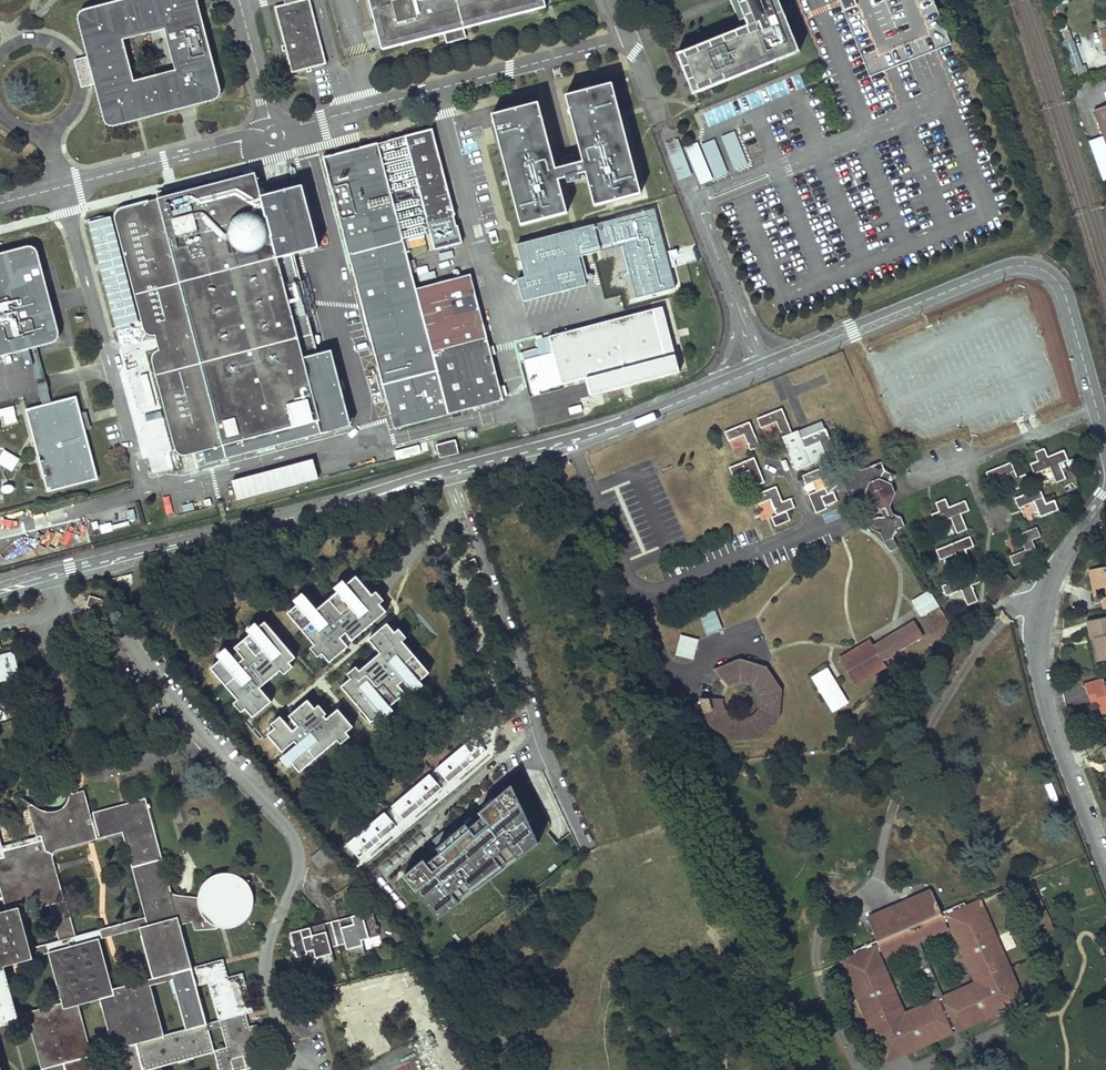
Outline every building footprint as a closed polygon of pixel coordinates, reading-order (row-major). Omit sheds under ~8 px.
[(103,120),(104,122),(105,124),(107,125),(109,126),(111,126),(114,126),(117,126),(213,101),(215,100),(218,98),(220,97),(221,95),(221,92),(221,89),(221,87),(199,0),(119,0),(88,8),(86,9),(84,10),(83,11),(81,13),(80,15),(80,17),(80,19),(81,22),(88,56),(95,85),(102,117),(103,120)] [(310,0),(299,0),(298,0),(286,3),(275,6),(293,71),(326,62),(310,0)] [(545,10),(542,0),(367,0),(381,53),(442,36),(462,31),(545,10)] [(734,7),(734,8),(735,8),(736,8),(737,8),(738,8),(746,28),(747,30),(682,57),(681,54),(675,56),(678,64),(684,70),(689,82),(686,83),(692,98),(697,96),(696,93),(774,62),(775,65),(799,55),(782,14),(780,15),(774,0),(731,0),(734,7)] [(777,0),(774,0),(780,15),(782,14),(777,0)] [(870,77),(950,45),(932,0),(838,0),(870,77)] [(746,28),(681,54),(682,57),(747,30),(746,28)] [(465,41),(462,31),(442,36),(445,46),(465,41)] [(1075,77),(1085,74),(1074,41),(1064,45),(1075,77)] [(80,88),(95,85),(88,56),(73,60),(80,88)] [(774,62),(696,93),(697,96),(775,65),(774,62)] [(678,64),(686,83),(689,82),(684,70),(678,64)] [(641,194),(612,83),(565,96),(583,162),(575,164),(574,160),(562,163),(563,167),(556,169),(538,103),(491,115),(521,225),(567,213),(559,180),(566,178),(567,183),(580,180),(578,175),(586,173),(594,206),(641,194)] [(432,129),(405,136),(435,250),(462,243),(432,129)] [(724,136),(732,171),(746,167),(737,133),(724,136)] [(678,181),(692,177),(679,139),(665,144),(678,181)] [(686,150),(700,186),(728,175),(715,139),(686,150)] [(1095,146),(1105,177),(1105,142),(1095,146)] [(378,143),(323,157),(382,384),(438,370),(416,289),(378,143)] [(319,248),(303,186),(261,197),(256,175),(122,208),(119,209),(118,210),(116,211),(115,213),(115,216),(115,219),(144,332),(146,335),(147,336),(149,337),(151,337),(152,337),(155,337),(157,337),(160,351),(158,352),(156,354),(155,355),(154,357),(153,358),(153,360),(153,362),(175,449),(176,452),(177,453),(180,455),(183,455),(186,454),(202,450),(320,419),(287,298),(302,294),(304,293),(294,254),(319,248)] [(675,288),(654,209),(592,225),(600,252),(622,246),(636,298),(675,288)] [(138,321),(111,217),(89,222),(116,327),(138,321)] [(611,302),(592,225),(523,242),(543,320),(611,302)] [(55,342),(57,341),(59,339),(60,338),(60,335),(39,255),(38,252),(36,250),(35,249),(33,248),(31,247),(30,247),(28,247),(0,254),(0,356),(55,342)] [(416,269),(420,283),(434,279),(430,265),(416,269)] [(471,274),(416,289),(438,370),(449,414),(503,400),(471,274)] [(302,294),(287,298),(320,419),(323,433),(351,426),(331,350),(318,354),(302,294)] [(651,311),(546,337),(559,386),(663,358),(651,311)] [(174,457),(141,330),(118,336),(150,463),(174,457)] [(524,361),(541,357),(539,350),(522,354),(524,361)] [(449,414),(438,370),(382,384),(394,428),(449,414)] [(81,415),(76,398),(26,412),(48,494),(98,480),(85,432),(81,415)] [(0,410),(0,423),(1,428),(18,423),(13,407),(0,410)] [(782,437),(791,433),(781,410),(756,420),(760,429),(776,422),(782,437)] [(91,430),(87,413),(81,415),(85,432),(91,430)] [(202,450),(206,464),(323,433),(320,419),(202,450)] [(749,423),(724,433),(727,442),(745,435),(751,449),(759,446),(749,423)] [(459,454),(455,440),(436,445),(439,459),(459,454)] [(420,447),(409,449),(411,457),(422,455),(420,447)] [(388,460),(404,458),(403,450),(387,452),(388,460)] [(1035,462),(1029,465),(1032,473),(1041,469),(1049,485),(1056,482),(1049,466),(1066,459),(1062,450),(1043,458),(1040,450),(1032,453),(1035,462)] [(4,451),(0,458),(0,464),(12,472),(19,461),(4,451)] [(755,458),(731,468),(735,477),(749,471),(755,486),(765,482),(755,458)] [(879,462),(861,469),(851,466),(843,469),(839,479),(829,482),(823,467),(808,473),(799,477),(803,486),(809,483),(813,492),(805,496),(813,514),(824,510),(823,507),(835,502),(831,492),(842,487),(846,496),(854,492),(864,494),(868,504),(892,494),(889,485),(893,475),(883,471),(882,470),(879,462)] [(237,503),(320,485),(315,464),(232,482),(237,503)] [(1009,464),(984,473),(988,484),(1005,478),(1010,492),(1028,485),(1025,477),(1016,480),(1009,464)] [(1067,492),(1077,488),(1075,481),(1064,485),(1067,492)] [(789,500),(781,503),(774,487),(749,498),(753,506),(768,499),(775,515),(769,518),(773,527),(788,521),(784,511),(792,508),(789,500)] [(1039,489),(1014,500),(1018,508),(1033,502),(1039,517),(1055,511),(1051,501),(1045,503),(1039,489)] [(888,506),(892,494),(868,504),(878,510),(888,506)] [(938,511),(929,515),(933,524),(950,517),(956,532),(965,528),(959,513),(967,510),(963,500),(947,507),(943,499),(934,502),(938,511)] [(901,517),(892,516),(888,506),(878,510),(876,519),(867,523),(871,533),(879,534),(883,544),(888,550),(896,547),(892,537),(895,529),(904,525),(901,517)] [(1024,550),(1010,557),(1014,566),(1038,555),(1032,540),(1039,536),(1035,528),(1018,535),(1024,550)] [(968,535),(936,549),(940,558),(954,552),(961,567),(970,563),(963,549),(972,545),(968,535)] [(479,572),(475,558),(464,562),(469,575),(479,572)] [(1105,564),(1094,567),(1098,586),(1105,585),(1105,567),(1105,564)] [(1088,568),(1091,587),(1098,586),(1094,567),(1088,568)] [(351,634),(386,604),(379,596),(383,593),(376,585),(372,588),(355,568),(345,576),(341,572),(333,580),(336,584),(316,601),(302,584),(292,592),(297,597),(286,605),(314,637),(309,641),(317,650),(321,647),(328,656),(348,640),(340,631),(345,626),(351,634)] [(950,582),(943,585),(947,595),(962,589),(968,603),(976,599),(970,585),(980,581),(976,572),(959,579),(955,570),(947,573),(950,582)] [(1005,573),(986,594),(994,601),(1013,580),(1005,573)] [(938,606),(929,591),(911,601),(920,616),(938,606)] [(88,596),(84,606),(97,609),(100,598),(88,596)] [(707,634),(723,627),(714,605),(697,612),(707,634)] [(289,656),(295,650),(264,614),(259,618),(255,614),(246,621),(250,625),(233,640),(242,651),(238,654),(225,639),(215,646),(219,651),(209,660),(236,692),(232,695),(240,705),(244,702),(252,711),(271,695),(259,680),(279,663),(282,667),(292,659),(289,656)] [(367,632),(379,646),(359,663),(356,660),(347,667),(350,671),(340,680),(374,720),(393,703),(391,700),(406,687),(398,678),(403,674),(413,686),(423,677),(421,674),(430,667),(403,634),(406,631),(399,622),(395,625),(387,616),(367,632)] [(1096,636),(1105,634),(1105,617),(1088,620),(1091,638),(1096,636)] [(913,622),(873,646),(870,642),(839,661),(854,684),(885,665),(882,661),(922,637),(913,622)] [(1096,636),(1101,660),(1105,659),(1105,634),(1096,636)] [(1091,638),(1089,638),(1095,662),(1101,660),(1096,636),(1091,638)] [(683,637),(678,656),(695,661),(700,641),(683,637)] [(941,645),(937,639),(923,648),(926,654),(941,645)] [(0,655),(0,682),(19,677),(12,651),(0,655)] [(740,659),(715,671),(732,690),(735,688),(739,686),(743,686),(747,686),(749,687),(752,689),(755,691),(756,692),(757,694),(758,696),(759,699),(759,701),(759,704),(758,707),(756,710),(755,712),(753,714),(751,716),(749,717),(746,719),(743,719),(740,719),(737,718),(734,717),(732,716),(730,713),(728,711),(727,708),(726,706),(726,703),(726,701),(702,699),(709,726),(734,742),(760,739),(780,719),(783,690),(766,669),(740,659)] [(833,712),(848,703),(826,669),(812,678),(833,712)] [(1082,683),(1085,694),(1092,691),(1094,700),(1098,711),(1105,708),(1105,679),(1100,680),(1099,676),(1082,683)] [(1092,691),(1085,694),(1088,701),(1094,700),(1092,691)] [(291,756),(299,765),(337,734),(340,737),(349,729),(346,726),(353,721),(338,702),(326,712),(324,709),(326,707),(318,698),(314,701),(308,694),(288,710),(296,719),(291,723),(279,709),(270,717),(274,721),(267,728),(282,746),(278,748),(287,759),(291,756)] [(474,733),(435,765),(449,782),(488,750),(474,733)] [(429,770),(390,803),(404,819),(443,787),(429,770)] [(401,873),(437,915),(457,900),(455,898),(469,888),(470,890),(501,868),(499,865),(513,855),(515,858),(536,842),(509,783),(440,840),(443,843),(437,849),(434,845),(401,873)] [(191,1058),(214,1052),(219,1069),(238,1069),(266,1063),(255,1024),(247,1026),(244,1015),(251,1013),(241,973),(227,977),(222,959),(191,968),(180,925),(191,922),(193,930),(227,928),(235,926),(241,924),(245,920),(249,915),(251,909),(251,903),(251,897),(250,892),(248,887),(246,883),(248,880),(234,874),(228,874),(223,874),(219,874),(214,876),(210,878),(206,881),(203,885),(200,889),(198,893),(197,898),(178,897),(175,896),(173,895),(171,893),(170,891),(147,808),(93,823),(90,813),(84,789),(69,793),(67,798),(64,802),(60,805),(57,808),(53,809),(49,810),(45,810),(41,810),(36,809),(33,807),(40,835),(0,846),(0,894),(4,910),(0,911),(0,1026),(27,1019),(41,1069),(95,1069),(77,1006),(100,1000),(118,1069),(146,1069),(149,1069),(186,1059),(189,1069),(194,1069),(191,1058)] [(145,798),(90,813),(93,823),(147,808),(145,798)] [(384,808),(345,840),(359,857),(397,825),(384,808)] [(434,833),(428,838),(434,845),(437,849),(443,843),(440,840),(434,833)] [(317,868),(334,854),(326,845),(309,859),(317,868)] [(940,912),(930,890),(866,918),(876,940),(880,950),(883,956),(912,942),(918,940),(947,927),(944,921),(940,912)] [(1041,900),(1037,892),(1026,897),(1030,906),(1041,900)] [(1042,903),(1041,900),(1030,906),(1031,909),(1042,903)] [(948,919),(976,982),(943,997),(937,999),(904,1014),(876,952),(872,942),(853,950),(855,955),(842,961),(883,1053),(894,1048),(893,1048),(902,1044),(905,1052),(952,1031),(951,1029),(948,1021),(952,1019),(955,1027),(956,1029),(1003,1008),(1000,1001),(1008,997),(1008,998),(1019,993),(979,901),(965,906),(963,902),(944,910),(948,919)] [(948,919),(944,910),(940,912),(944,921),(948,919)] [(377,935),(371,911),(289,934),(295,957),(312,952),(316,966),(333,962),(329,948),(344,944),(348,957),(364,953),(360,939),(377,935)] [(880,950),(876,940),(872,942),(876,952),(880,950)] [(918,940),(912,942),(937,999),(943,997),(918,940)] [(1003,1008),(1023,1000),(1019,993),(1008,998),(1008,997),(1000,1001),(1003,1008)] [(883,1053),(885,1060),(905,1052),(902,1044),(893,1048),(894,1048),(883,1053)]
